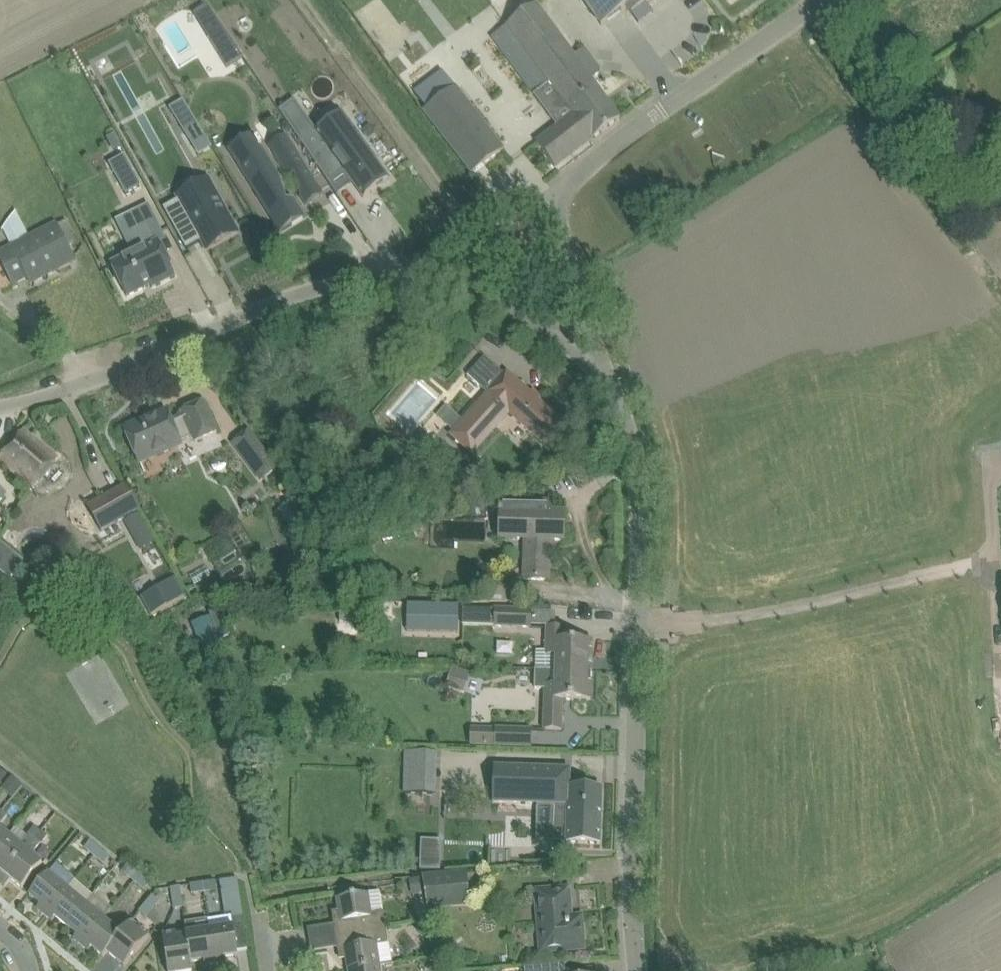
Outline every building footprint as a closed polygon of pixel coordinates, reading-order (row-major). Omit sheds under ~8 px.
[(601,24),(626,7),(631,13),(648,0),(583,0),(601,24)] [(491,38),(534,94),(549,83),(566,107),(596,84),(536,4),(491,38)] [(219,21),(204,30),(227,66),(243,56),(219,21)] [(443,71),(415,92),(427,108),(423,111),(471,174),(504,150),(455,86),(443,71)] [(342,86),(349,95),(356,90),(349,81),(342,86)] [(566,107),(573,116),(591,140),(621,117),(609,102),(596,84),(566,107)] [(294,99),(279,110),(336,195),(337,194),(330,183),(345,172),(364,198),(390,179),(377,161),(342,113),(323,127),(317,130),(294,99)] [(183,100),(169,108),(184,132),(198,123),(183,100)] [(536,143),(555,168),(591,140),(573,116),(536,143)] [(369,124),(363,129),(369,138),(376,133),(369,124)] [(287,134),(268,145),(288,176),(295,174),(301,196),(300,196),(305,205),(323,194),(287,134)] [(230,148),(228,150),(280,233),(305,217),(294,198),(287,200),(281,179),(282,178),(264,151),(241,166),(230,148)] [(124,155),(109,164),(125,195),(141,186),(124,155)] [(193,191),(164,207),(187,248),(203,239),(207,248),(237,232),(214,191),(197,200),(193,191)] [(146,247),(111,264),(127,296),(149,285),(151,289),(175,277),(154,236),(162,232),(149,204),(129,214),(146,247)] [(0,253),(0,258),(14,285),(28,278),(32,285),(76,261),(56,222),(31,236),(20,215),(8,221),(10,224),(1,229),(11,247),(0,253)] [(485,356),(468,374),(488,392),(451,434),(473,454),(510,412),(546,444),(564,424),(506,373),(505,374),(485,356)] [(218,432),(213,420),(205,402),(182,412),(184,415),(171,421),(167,411),(140,423),(137,422),(129,426),(128,429),(125,430),(139,461),(181,443),(179,436),(191,431),(195,441),(218,432)] [(59,458),(24,429),(0,456),(0,460),(33,487),(59,458)] [(233,444),(261,483),(280,469),(253,431),(233,444)] [(212,462),(212,466),(213,470),(216,472),(220,473),(224,471),(227,468),(227,464),(226,460),(223,458),(219,457),(215,459),(212,462)] [(101,531),(140,509),(126,485),(87,507),(101,531)] [(523,578),(529,579),(549,580),(550,539),(564,540),(565,514),(551,514),(552,502),(500,500),(499,537),(525,538),(523,578)] [(25,560),(0,541),(0,570),(10,578),(25,560)] [(186,595),(176,577),(141,597),(151,615),(186,595)] [(487,580),(486,596),(516,598),(518,583),(487,580)] [(408,605),(407,631),(459,632),(460,606),(408,605)] [(220,608),(210,612),(220,639),(230,635),(220,608)] [(463,608),(463,625),(531,627),(532,610),(463,608)] [(536,650),(536,669),(556,669),(592,671),(593,642),(565,641),(565,627),(545,626),(545,651),(536,650)] [(452,667),(446,686),(465,693),(472,674),(452,667)] [(536,669),(535,688),(543,688),(543,712),(544,712),(544,729),(562,729),(563,712),(563,699),(591,700),(592,671),(556,669),(536,669)] [(496,728),(495,745),(531,746),(532,729),(496,728)] [(405,766),(404,793),(436,794),(437,767),(405,766)] [(554,842),(600,844),(602,788),(570,787),(570,769),(494,766),(493,802),(556,804),(554,842)] [(12,775),(3,787),(13,796),(23,784),(12,775)] [(0,847),(0,881),(35,838),(36,838),(41,832),(35,826),(29,833),(28,835),(20,845),(9,836),(0,847)] [(9,836),(0,828),(0,847),(9,836)] [(0,881),(0,883),(5,887),(11,879),(23,888),(35,873),(43,864),(32,855),(41,843),(36,838),(35,838),(0,881)] [(423,869),(444,870),(445,838),(424,838),(423,869)] [(110,857),(91,840),(85,848),(104,864),(110,857)] [(125,873),(135,881),(141,874),(131,866),(125,873)] [(467,872),(424,878),(429,910),(471,904),(467,872)] [(38,909),(45,915),(67,889),(48,874),(30,895),(41,905),(38,909)] [(150,882),(141,874),(135,881),(144,890),(150,882)] [(243,918),(237,877),(221,880),(226,917),(232,916),(233,919),(243,918)] [(410,879),(412,894),(424,892),(421,877),(410,879)] [(192,893),(217,890),(216,881),(191,884),(192,893)] [(174,908),(183,907),(180,886),(171,887),(174,908)] [(569,888),(534,890),(539,952),(565,950),(565,945),(584,944),(582,915),(567,917),(566,903),(570,902),(569,888)] [(67,889),(45,915),(53,921),(56,917),(67,925),(85,904),(67,889)] [(333,916),(336,936),(386,927),(380,891),(337,898),(339,910),(337,911),(333,916)] [(146,917),(160,901),(153,896),(140,912),(146,917)] [(85,904),(67,925),(78,935),(74,939),(81,945),(103,919),(85,904)] [(210,930),(209,930),(214,963),(221,963),(224,962),(223,957),(238,955),(237,951),(248,949),(243,918),(233,919),(234,926),(216,929),(210,930)] [(103,919),(81,945),(89,951),(93,947),(103,955),(121,934),(103,919)] [(424,921),(416,928),(422,936),(431,929),(424,921)] [(121,934),(103,955),(104,956),(108,951),(125,966),(150,936),(140,928),(137,931),(129,924),(121,934)] [(347,958),(349,970),(380,965),(380,966),(392,964),(386,927),(336,936),(339,954),(344,958),(347,958)] [(199,931),(187,933),(191,961),(203,960),(204,959),(205,965),(214,963),(209,930),(199,931)] [(163,937),(166,955),(168,970),(191,970),(193,970),(191,961),(187,933),(181,934),(163,937)] [(565,962),(524,966),(525,970),(566,970),(565,962)]
